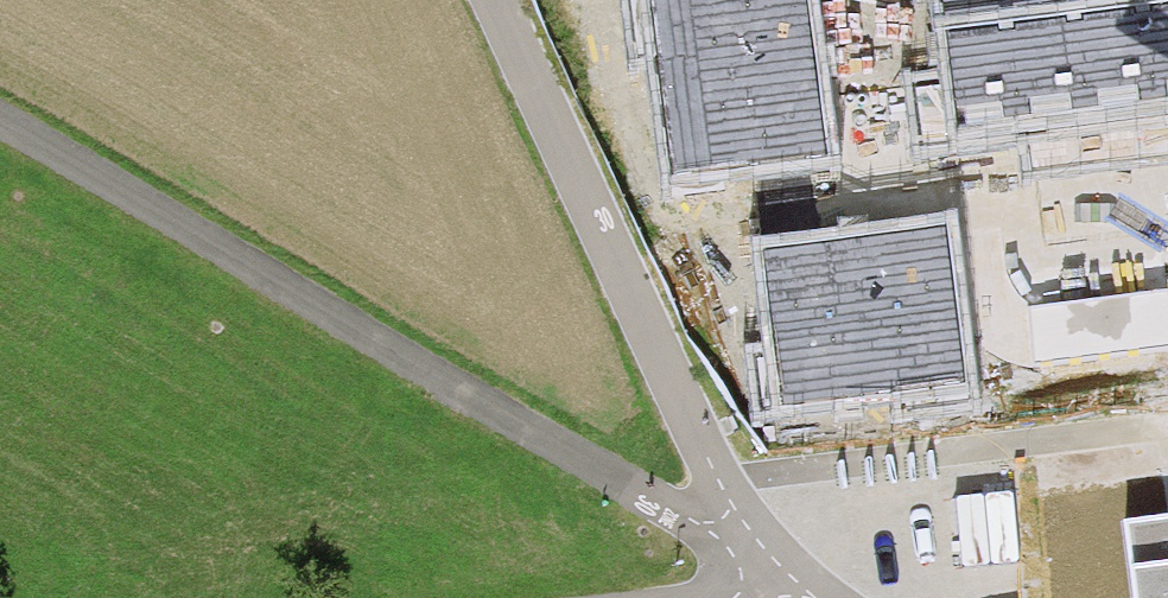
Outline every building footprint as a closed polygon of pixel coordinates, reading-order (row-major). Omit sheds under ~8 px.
[(631,61),(637,112),(645,181),(836,159),(817,0),(624,0),(631,61)] [(964,145),(1167,120),(1167,0),(946,0),(964,145)] [(969,405),(951,222),(760,240),(779,424),(829,419),(901,412),(969,405)] [(1153,520),(1122,523),(1131,597),(1167,597),(1167,518),(1153,520)]
